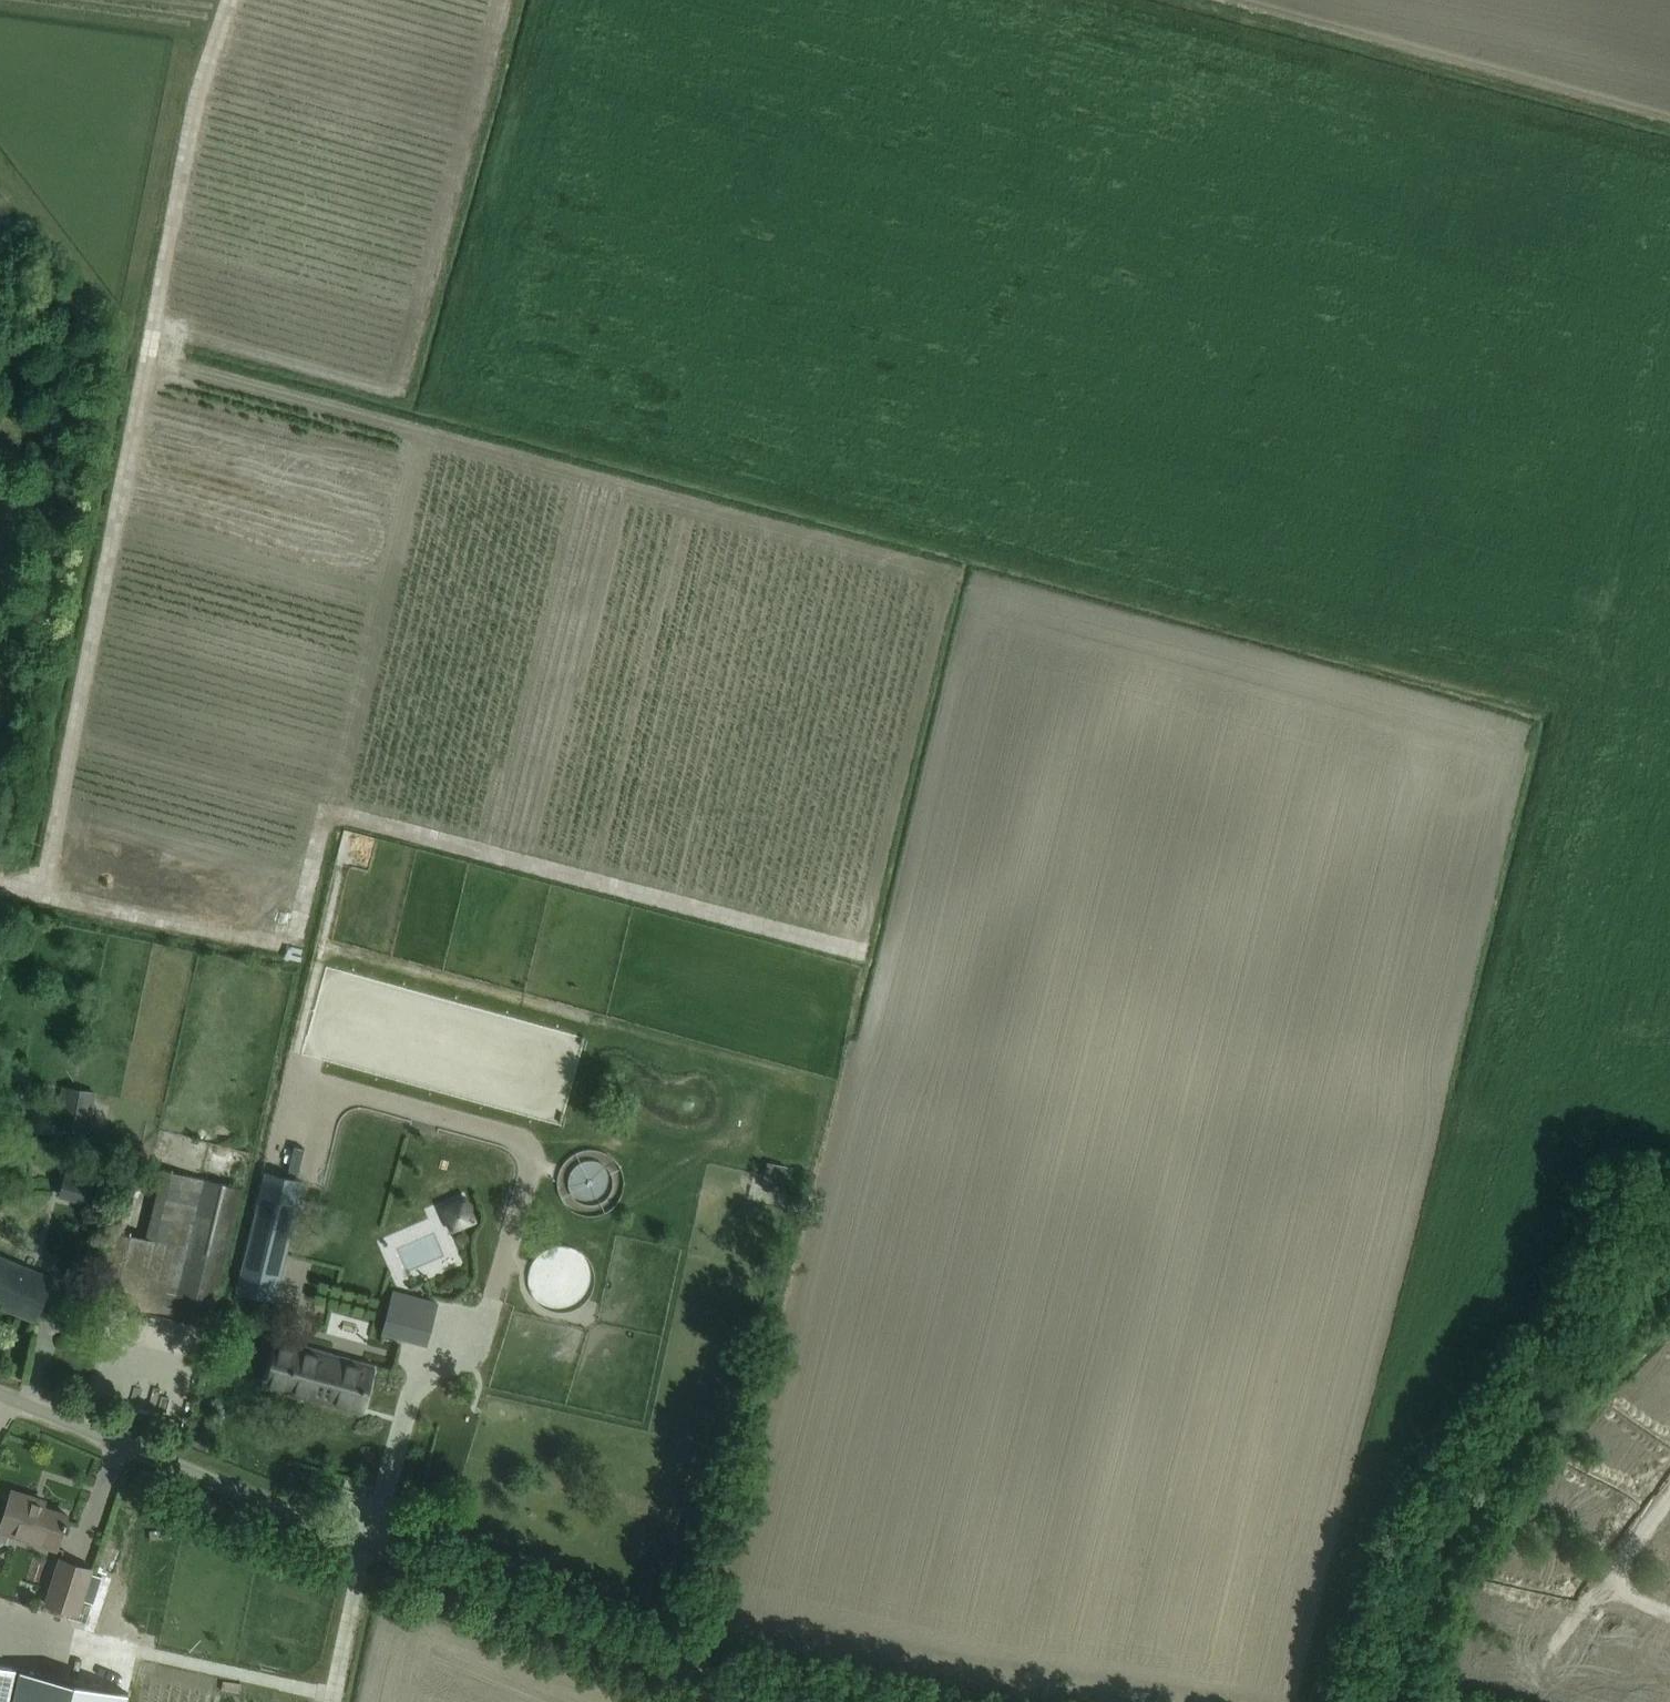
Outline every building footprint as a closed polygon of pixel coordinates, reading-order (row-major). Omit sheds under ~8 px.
[(87,1134),(95,1092),(62,1086),(54,1128),(87,1134)] [(95,1170),(67,1163),(58,1197),(90,1206),(98,1178),(93,1176),(95,1170)] [(109,1230),(98,1278),(93,1300),(209,1326),(241,1187),(161,1169),(145,1238),(109,1230)] [(237,1291),(274,1299),(296,1199),(269,1193),(257,1248),(247,1246),(237,1291)] [(465,1198),(443,1208),(452,1228),(474,1219),(465,1198)] [(15,1301),(12,1309),(34,1318),(51,1277),(0,1256),(0,1295),(15,1301)] [(391,1292),(381,1327),(427,1339),(436,1304),(391,1292)] [(276,1345),(272,1360),(266,1382),(363,1408),(374,1366),(302,1346),(300,1352),(276,1345)] [(5,1512),(0,1526),(0,1530),(56,1548),(63,1526),(64,1527),(66,1521),(64,1521),(66,1514),(29,1502),(31,1497),(11,1491),(5,1512)] [(59,1558),(44,1604),(75,1614),(90,1567),(59,1558)] [(114,1690),(0,1666),(0,1701),(112,1701),(114,1690)]
